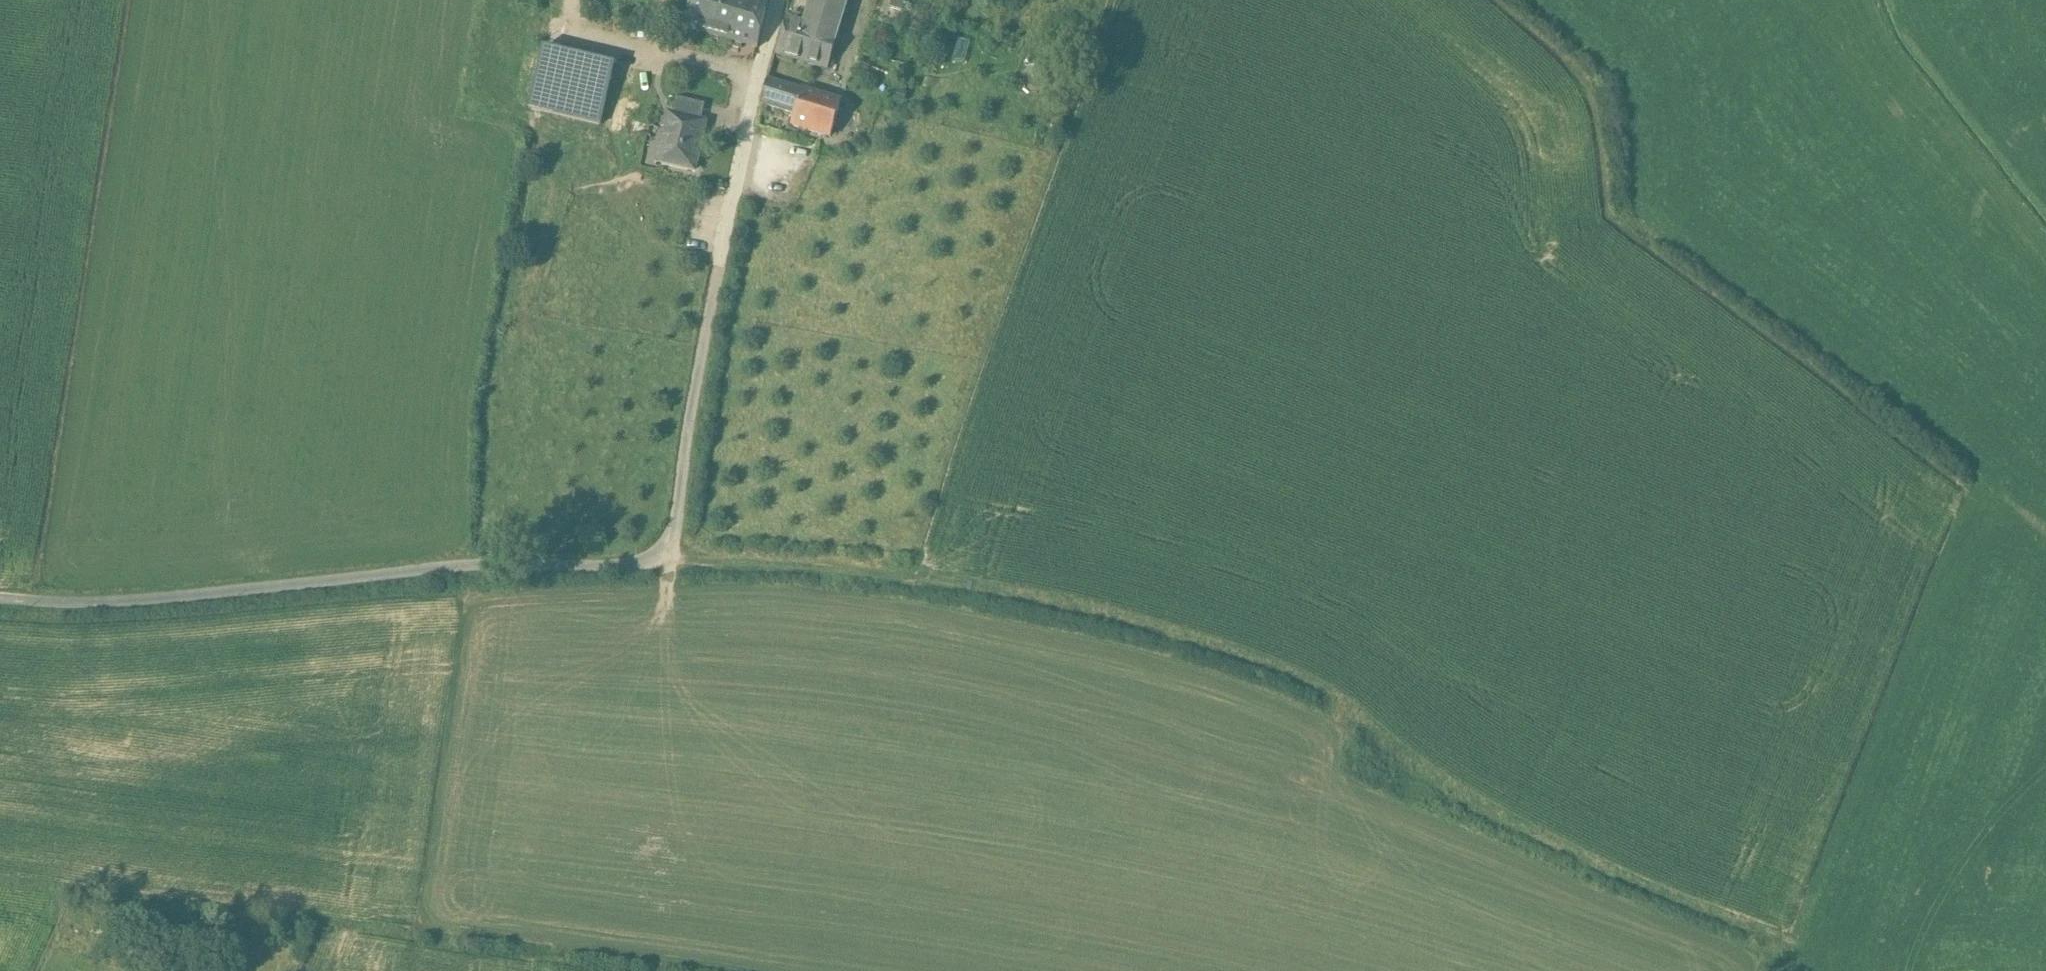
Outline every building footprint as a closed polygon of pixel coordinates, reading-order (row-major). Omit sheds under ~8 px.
[(684,28),(758,49),(768,4),(755,0),(692,0),(684,28)] [(803,24),(787,19),(776,54),(828,69),(849,0),(811,0),(803,24)] [(615,64),(544,44),(531,93),(603,113),(615,64)] [(803,89),(769,79),(762,103),(795,113),(803,89)] [(857,105),(803,89),(795,113),(792,124),(847,141),(857,105)] [(705,105),(677,99),(673,116),(701,122),(705,105)] [(701,122),(673,116),(666,146),(661,145),(657,162),(695,171),(700,148),(698,147),(704,123),(701,122)]
